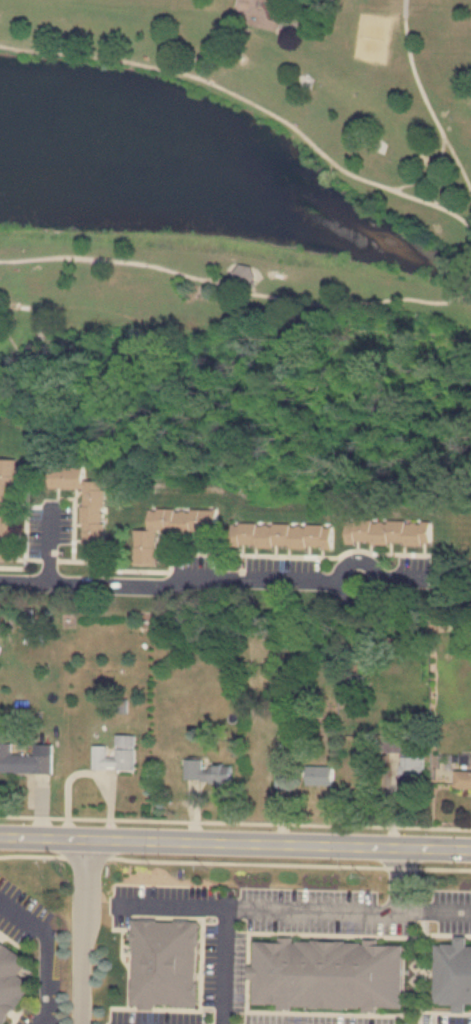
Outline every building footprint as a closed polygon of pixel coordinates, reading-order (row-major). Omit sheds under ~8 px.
[(240,264),(252,266),(255,278),(247,287),(236,284),(233,272),(240,264)] [(0,459),(0,560),(14,560),(15,459),(0,459)] [(104,482),(82,482),(82,467),(48,467),(48,488),(81,488),(80,549),(103,549),(104,482)] [(133,530),(133,565),(155,565),(155,531),(215,531),(216,509),(147,508),(147,530),(133,530)] [(345,520),(345,544),(430,545),(430,521),(345,520)] [(230,546),(331,547),(332,523),(230,523),(230,546)] [(134,735),(115,734),(115,756),(107,755),(107,746),(93,746),(93,769),(134,770),(134,735)] [(385,752),(402,752),(402,734),(385,734),(385,752)] [(12,755),(12,744),(0,743),(0,772),(51,773),(51,755),(12,755)] [(400,789),(419,789),(419,757),(400,757),(400,789)] [(202,760),(185,760),(185,783),(231,782),(231,766),(202,766),(202,760)] [(333,767),(306,766),(306,785),(333,785),(333,767)] [(454,771),(454,792),(470,792),(470,771),(454,771)] [(133,923),(129,1009),(202,1008),(203,919),(133,923)] [(34,990),(14,1023),(0,1023),(0,935),(30,952),(34,990)] [(254,941),(411,943),(407,1004),(255,1004),(254,941)] [(435,1002),(470,1005),(470,943),(435,943),(435,1002)]
